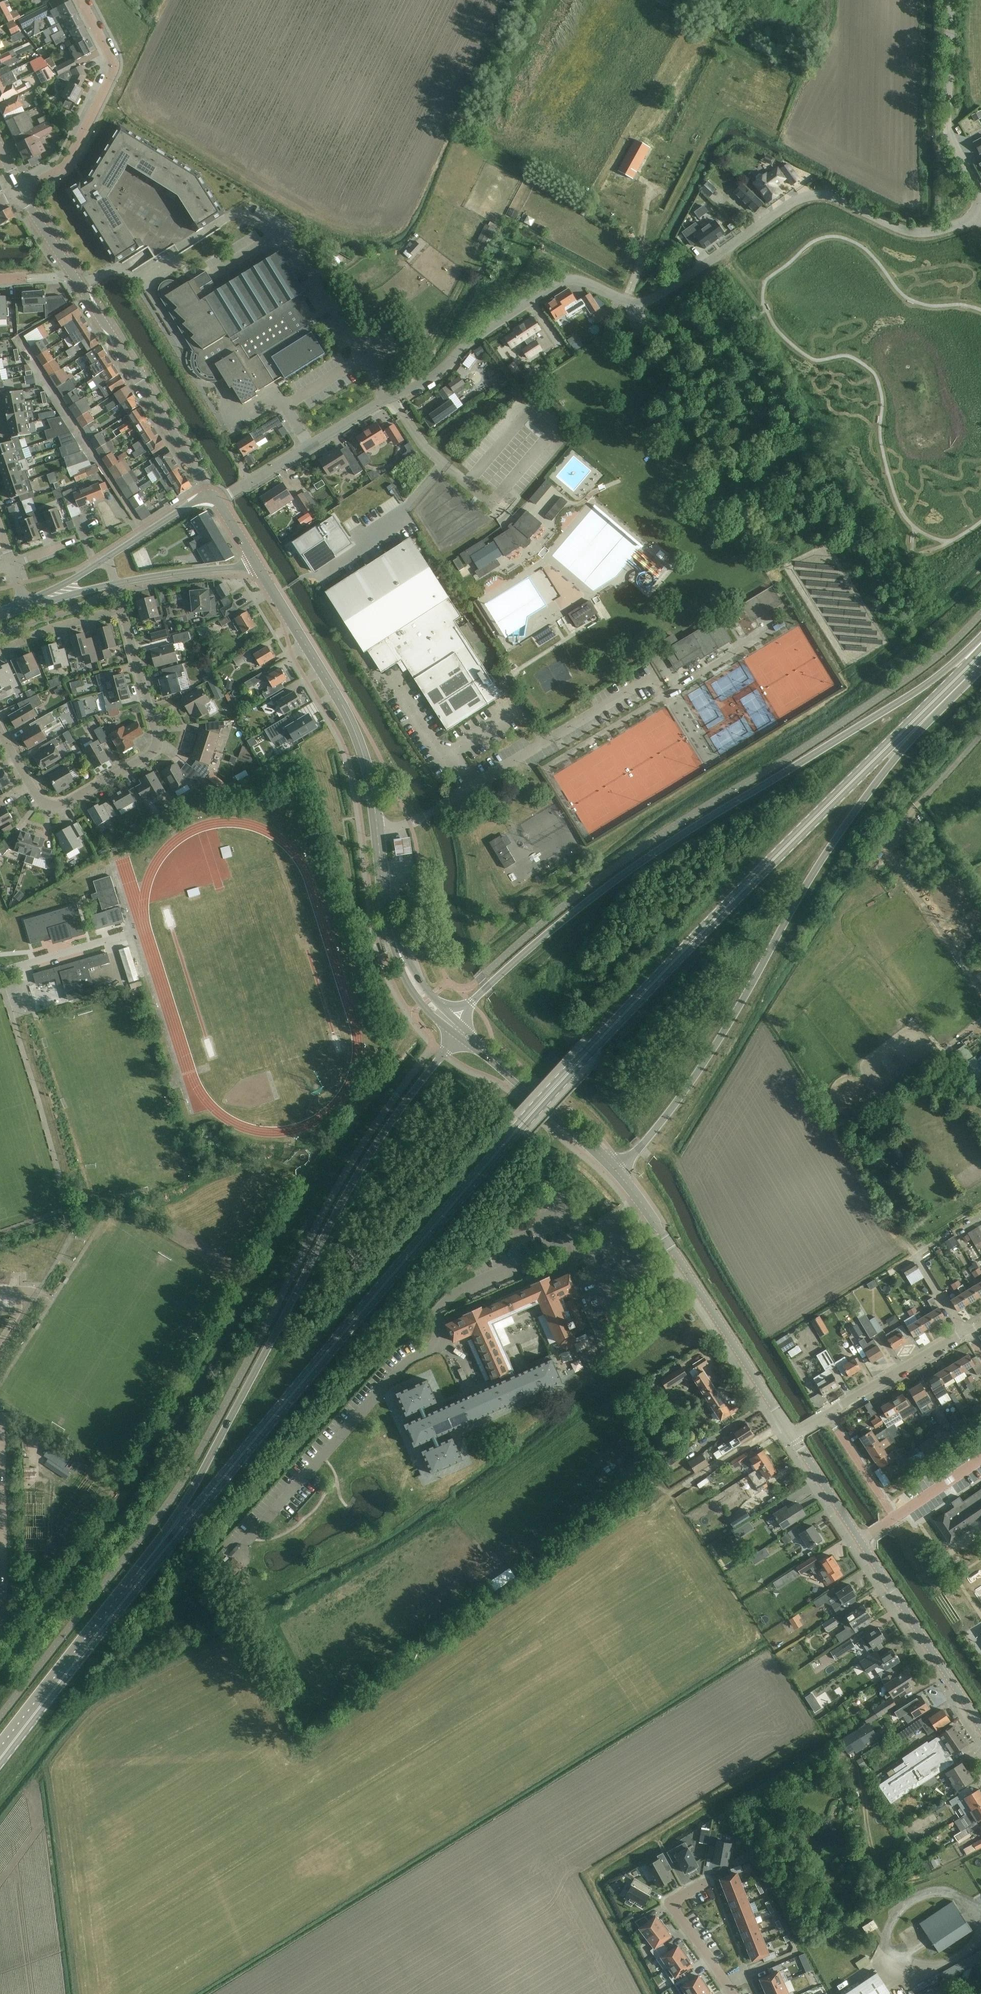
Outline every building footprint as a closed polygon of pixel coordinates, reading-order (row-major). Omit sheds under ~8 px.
[(39,21),(50,15),(55,25),(76,14),(69,1),(49,11),(47,6),(18,22),(21,29),(22,30),(29,26),(29,29),(27,33),(24,30),(23,31),(28,36),(34,36),(39,33),(39,21)] [(5,4),(3,2),(0,3),(0,12),(3,18),(10,14),(5,4)] [(17,11),(11,15),(14,21),(21,18),(17,11)] [(47,45),(53,41),(82,25),(76,14),(55,25),(43,31),(46,39),(44,40),(47,45)] [(71,46),(75,44),(88,37),(82,25),(53,41),(55,45),(62,42),(63,43),(68,40),(71,46)] [(75,44),(68,48),(75,61),(95,50),(88,37),(75,44)] [(29,51),(33,49),(28,43),(0,56),(0,63),(16,56),(29,50),(29,51)] [(46,56),(47,55),(44,50),(39,53),(43,60),(46,58),(46,56)] [(0,63),(0,77),(10,72),(8,67),(19,61),(16,56),(0,63)] [(48,66),(40,57),(29,62),(34,73),(48,66)] [(52,69),(56,76),(74,67),(70,59),(52,69)] [(50,66),(39,71),(45,83),(56,77),(50,66)] [(81,66),(72,70),(70,71),(71,75),(68,81),(66,80),(63,87),(64,88),(60,95),(67,98),(62,107),(70,111),(74,104),(76,105),(79,98),(77,97),(82,89),(80,88),(86,76),(81,66)] [(10,72),(0,77),(0,89),(10,84),(15,82),(13,76),(15,75),(12,71),(10,72)] [(15,82),(10,84),(0,89),(0,103),(6,100),(31,87),(28,82),(22,85),(20,80),(16,82),(15,82)] [(2,116),(23,106),(18,96),(0,105),(0,111),(2,116)] [(13,138),(33,128),(33,127),(25,112),(5,121),(13,138)] [(49,126),(45,116),(37,120),(42,130),(49,126)] [(88,178),(67,191),(82,213),(83,212),(116,263),(121,260),(124,265),(127,263),(134,273),(224,214),(200,175),(121,126),(88,179),(88,178)] [(966,140),(971,138),(965,127),(961,130),(966,140)] [(17,146),(24,162),(39,154),(34,143),(40,141),(36,134),(33,128),(13,138),(17,146)] [(635,139),(618,171),(633,179),(650,148),(635,139)] [(775,159),(764,154),(761,160),(772,166),(775,159)] [(792,185),(799,180),(788,164),(781,170),(792,185)] [(785,178),(778,168),(768,176),(767,174),(764,176),(763,174),(759,173),(756,176),(756,180),(757,181),(754,184),(768,203),(780,194),(775,186),(785,178)] [(709,181),(700,191),(708,198),(716,189),(709,181)] [(762,204),(741,185),(735,192),(756,212),(762,204)] [(750,210),(740,199),(734,204),(744,215),(750,210)] [(14,217),(9,207),(0,212),(0,224),(14,217)] [(705,249),(725,235),(715,221),(701,230),(696,223),(683,232),(692,245),(699,241),(705,249)] [(540,225),(537,230),(543,233),(546,228),(540,225)] [(414,244),(405,255),(413,261),(422,250),(414,244)] [(160,290),(160,292),(160,293),(161,295),(162,297),(195,351),(199,353),(199,355),(198,358),(197,361),(198,364),(199,367),(201,370),(202,372),(205,374),(208,375),(212,376),(215,376),(218,375),(221,374),(230,389),(233,387),(243,405),(258,396),(256,392),(259,391),(284,376),(285,379),(325,354),(307,325),(296,307),(305,301),(301,294),(304,293),(299,284),(284,260),(279,252),(267,260),(263,254),(214,284),(213,281),(207,271),(194,279),(179,288),(178,287),(177,285),(176,284),(175,283),(173,283),(171,282),(170,282),(168,282),(167,282),(165,283),(164,284),(162,285),(161,287),(161,288),(160,290)] [(577,302),(569,289),(556,297),(557,299),(547,305),(556,320),(566,314),(568,317),(586,305),(582,299),(577,302)] [(45,291),(23,293),(24,306),(35,305),(35,307),(43,307),(43,305),(46,305),(46,304),(50,304),(51,316),(47,318),(69,305),(63,296),(49,297),(46,297),(45,291)] [(586,305),(592,314),(599,309),(590,294),(582,299),(586,305)] [(8,319),(7,316),(9,316),(9,308),(7,308),(6,297),(0,297),(0,320),(8,319)] [(82,314),(75,304),(56,317),(62,327),(82,314)] [(68,336),(88,324),(82,315),(82,314),(62,327),(57,330),(60,335),(65,331),(68,336)] [(506,338),(511,347),(512,348),(524,340),(528,347),(523,350),(528,359),(542,350),(536,342),(534,343),(530,336),(540,329),(533,318),(514,330),(516,332),(506,338)] [(597,322),(591,326),(594,331),(601,327),(600,327),(597,322)] [(36,343),(42,340),(44,338),(49,335),(42,324),(26,335),(33,346),(36,343)] [(74,346),(94,334),(88,324),(68,336),(74,346)] [(72,347),(73,348),(66,352),(70,358),(78,353),(77,352),(84,347),(88,352),(100,344),(94,334),(74,346),(72,347)] [(31,347),(37,356),(48,349),(42,340),(36,343),(33,346),(31,347)] [(85,363),(88,368),(108,355),(102,346),(85,357),(88,361),(85,363)] [(43,366),(54,359),(48,350),(48,349),(37,356),(43,366)] [(101,373),(114,365),(108,355),(88,368),(94,377),(101,373)] [(50,377),(61,370),(54,359),(43,366),(50,377)] [(98,388),(120,374),(114,365),(101,373),(94,377),(92,379),(98,388)] [(57,387),(70,379),(74,376),(72,373),(68,375),(64,369),(61,370),(50,377),(57,387)] [(106,398),(118,390),(126,385),(120,374),(98,388),(98,389),(99,388),(106,398)] [(494,383),(496,387),(497,388),(509,379),(506,374),(494,383)] [(27,376),(25,376),(27,384),(35,382),(33,375),(27,376)] [(446,404),(424,419),(426,422),(430,429),(431,428),(457,409),(451,401),(449,397),(455,393),(456,396),(468,387),(460,377),(439,392),(445,400),(444,400),(446,404)] [(70,379),(57,387),(63,397),(76,388),(70,379)] [(106,407),(109,411),(117,406),(133,396),(128,386),(115,394),(118,399),(106,407)] [(69,407),(82,399),(79,394),(80,393),(77,388),(76,388),(63,397),(69,407)] [(4,394),(7,405),(25,402),(23,390),(4,394)] [(128,414),(140,406),(133,396),(117,406),(109,411),(109,412),(112,410),(115,414),(120,410),(119,408),(123,406),(128,414)] [(82,399),(69,407),(76,418),(88,411),(91,409),(84,398),(82,399)] [(6,410),(7,416),(27,412),(25,402),(7,405),(7,409),(6,410)] [(122,433),(147,417),(141,408),(129,416),(132,420),(119,428),(122,433)] [(88,411),(76,418),(83,428),(92,423),(94,421),(88,411)] [(27,412),(7,416),(9,423),(10,422),(11,427),(29,423),(27,412)] [(61,417),(47,419),(51,430),(67,426),(61,417)] [(140,434),(141,434),(153,427),(147,417),(122,433),(122,434),(127,431),(130,435),(138,431),(140,434)] [(263,433),(267,431),(268,432),(282,423),(278,417),(246,436),(247,438),(237,444),(244,456),(258,447),(259,447),(268,442),(263,433)] [(29,423),(11,427),(13,438),(18,437),(32,434),(29,423)] [(90,439),(98,433),(92,423),(83,428),(90,439)] [(357,438),(362,446),(366,452),(387,440),(386,439),(390,437),(395,445),(403,440),(394,425),(386,430),(386,431),(383,433),(376,423),(368,429),(369,430),(357,438)] [(67,426),(51,430),(55,438),(59,437),(64,435),(70,433),(71,432),(67,426)] [(133,446),(136,451),(159,436),(154,427),(153,427),(141,434),(143,439),(133,446)] [(284,427),(279,430),(283,436),(288,433),(284,427)] [(64,435),(59,437),(62,447),(65,446),(77,442),(71,432),(70,433),(64,435)] [(96,449),(106,443),(100,433),(99,434),(98,433),(90,439),(96,449)] [(136,458),(150,449),(153,454),(166,446),(159,436),(136,451),(136,452),(133,454),(136,458)] [(0,445),(0,457),(15,452),(16,451),(22,449),(18,437),(13,438),(11,439),(11,441),(0,445)] [(103,459),(112,453),(117,450),(111,440),(106,443),(96,449),(103,459)] [(77,442),(65,446),(68,456),(81,452),(77,442)] [(320,461),(325,470),(329,475),(341,468),(342,470),(349,465),(355,476),(363,471),(359,465),(354,456),(347,461),(338,447),(329,453),(330,454),(320,461)] [(150,461),(153,465),(146,469),(149,474),(152,471),(173,458),(167,448),(155,456),(155,457),(150,461)] [(0,457),(0,466),(1,468),(19,462),(25,459),(22,449),(16,451),(15,452),(0,457)] [(83,451),(65,457),(68,467),(87,461),(83,451)] [(118,462),(112,453),(103,459),(109,469),(118,462)] [(158,481),(160,480),(179,468),(174,461),(175,460),(173,458),(152,471),(158,481)] [(19,462),(1,468),(4,478),(22,472),(27,471),(30,470),(26,459),(25,459),(19,462)] [(116,480),(129,472),(132,470),(125,459),(119,463),(118,462),(109,469),(116,480)] [(89,460),(67,468),(71,477),(75,476),(77,481),(82,479),(79,471),(85,469),(92,466),(89,460)] [(85,469),(88,476),(99,472),(96,464),(92,466),(85,469)] [(166,490),(186,477),(179,468),(160,480),(166,490)] [(85,469),(79,471),(82,479),(88,476),(85,469)] [(22,472),(4,478),(8,488),(26,482),(30,480),(27,471),(22,472)] [(116,480),(123,490),(135,482),(129,472),(116,480)] [(176,489),(179,495),(192,487),(186,477),(166,490),(169,494),(176,489)] [(26,482),(8,488),(11,499),(20,496),(22,501),(32,498),(36,497),(34,491),(30,480),(26,482)] [(547,480),(530,500),(536,504),(552,484),(547,480)] [(87,489),(92,502),(105,497),(103,492),(108,490),(105,482),(99,485),(99,483),(87,489)] [(135,482),(123,490),(128,499),(140,491),(135,482)] [(272,514),(280,508),(294,499),(283,483),(261,498),(272,514)] [(79,508),(92,502),(87,489),(74,494),(72,489),(62,493),(68,506),(77,502),(79,508)] [(165,491),(157,496),(160,500),(160,499),(167,495),(165,491)] [(129,500),(130,502),(135,510),(144,504),(145,503),(142,497),(144,496),(142,492),(129,500)] [(302,493),(295,498),(305,514),(311,510),(314,514),(316,512),(320,510),(319,509),(317,505),(312,508),(303,494),(302,493)] [(546,516),(552,521),(568,502),(562,497),(546,516)] [(22,525),(20,525),(23,533),(25,532),(29,543),(41,538),(36,525),(42,523),(37,511),(32,498),(22,501),(27,515),(29,519),(21,522),(22,525)] [(151,514),(144,504),(135,510),(142,520),(151,514)] [(47,507),(37,511),(42,523),(48,521),(53,534),(65,529),(61,519),(63,518),(60,511),(58,511),(57,508),(49,511),(47,507)] [(543,523),(535,517),(527,510),(514,526),(512,528),(511,529),(494,540),(504,557),(521,546),(522,547),(530,540),(531,539),(530,538),(543,523)] [(234,557),(208,512),(192,521),(198,533),(200,535),(195,538),(198,545),(201,549),(199,551),(207,565),(227,561),(234,557)] [(353,544),(334,516),(317,527),(316,526),(292,542),(301,555),(302,555),(312,571),(353,544)] [(568,532),(575,522),(568,517),(561,527),(568,532)] [(495,682),(490,674),(489,675),(455,621),(461,617),(411,538),(326,592),(364,652),(367,650),(382,673),(398,662),(399,664),(405,665),(447,730),(502,695),(494,683),(495,682)] [(195,540),(190,543),(194,550),(199,547),(195,540)] [(470,557),(486,547),(482,541),(461,554),(467,565),(472,562),(469,557),(470,557)] [(486,547),(470,557),(471,557),(479,570),(497,558),(502,555),(494,542),(486,547)] [(464,568),(458,558),(453,561),(459,571),(464,568)] [(479,570),(475,572),(480,578),(501,565),(497,558),(479,570)] [(187,561),(177,562),(178,572),(187,572),(187,561)] [(230,595),(223,583),(217,587),(223,599),(230,595)] [(209,590),(191,592),(193,613),(204,611),(205,617),(217,616),(215,600),(210,600),(209,590)] [(159,616),(153,597),(138,601),(143,621),(155,618),(156,621),(164,619),(162,615),(159,616)] [(749,621),(775,612),(771,598),(745,607),(749,621)] [(590,601),(569,614),(578,628),(585,623),(584,621),(598,613),(590,601)] [(238,609),(234,602),(221,610),(225,617),(238,609)] [(163,607),(166,618),(174,616),(171,605),(163,607)] [(247,611),(239,617),(233,620),(235,622),(234,624),(238,631),(241,629),(244,634),(256,626),(247,611)] [(730,611),(722,616),(726,623),(730,621),(728,618),(732,615),(730,611)] [(703,654),(711,648),(729,637),(725,631),(729,628),(726,623),(722,616),(679,642),(673,634),(659,642),(663,648),(670,660),(677,655),(680,660),(699,648),(703,654)] [(228,617),(220,622),(223,626),(231,621),(228,617)] [(742,640),(749,638),(746,628),(741,630),(739,622),(732,624),(736,637),(741,635),(742,640)] [(99,660),(106,658),(111,657),(109,648),(116,646),(111,626),(98,630),(99,636),(93,638),(99,660)] [(208,626),(195,631),(196,635),(200,634),(202,639),(211,635),(208,626)] [(168,637),(166,629),(151,633),(153,641),(168,637)] [(191,640),(188,632),(173,636),(175,644),(191,640)] [(86,664),(96,661),(99,660),(93,638),(86,640),(84,634),(71,637),(74,647),(77,657),(84,655),(86,664)] [(43,648),(46,657),(48,667),(56,665),(57,669),(69,665),(64,649),(59,651),(57,644),(43,648)] [(156,667),(166,664),(178,661),(173,644),(161,647),(151,650),(156,667)] [(260,666),(266,663),(275,657),(268,646),(254,655),(260,666)] [(233,659),(237,666),(253,656),(249,650),(233,659)] [(22,668),(16,671),(20,680),(22,683),(33,678),(41,674),(39,668),(36,662),(32,653),(18,660),(22,668)] [(1,667),(0,668),(0,690),(6,687),(7,691),(18,686),(8,664),(1,667)] [(164,696),(173,693),(181,691),(178,678),(183,677),(182,673),(185,672),(182,664),(172,667),(162,669),(164,677),(159,679),(164,696)] [(216,677),(214,673),(211,668),(205,671),(208,676),(203,678),(206,683),(208,681),(211,680),(216,677)] [(269,690),(263,694),(266,699),(285,688),(282,683),(288,679),(281,668),(266,677),(270,683),(269,684),(268,689),(269,690)] [(109,691),(127,686),(124,674),(111,677),(110,672),(96,675),(99,686),(107,684),(109,691)] [(252,679),(255,684),(265,678),(262,673),(252,679)] [(211,680),(208,681),(214,692),(221,688),(218,681),(216,677),(211,680)] [(127,686),(109,691),(111,698),(105,700),(108,712),(120,709),(118,701),(130,698),(127,686)] [(191,713),(193,712),(197,718),(209,712),(211,715),(218,712),(217,710),(218,709),(214,702),(213,702),(212,701),(210,702),(202,689),(194,694),(193,693),(191,694),(182,699),(191,713)] [(284,691),(276,695),(270,698),(272,701),(263,706),(267,713),(271,714),(280,708),(284,715),(302,704),(295,692),(287,696),(284,691)] [(16,728),(25,723),(37,715),(34,709),(43,704),(38,694),(18,704),(21,710),(10,716),(16,728)] [(82,701),(75,703),(79,719),(87,717),(82,701)] [(22,736),(24,740),(29,749),(46,739),(42,731),(46,729),(45,727),(56,721),(51,712),(47,714),(30,724),(33,729),(22,736)] [(286,717),(265,730),(273,743),(284,736),(289,744),(295,740),(316,727),(315,724),(317,723),(313,717),(311,718),(309,715),(291,726),(286,717)] [(113,725),(120,720),(116,716),(109,721),(113,725)] [(206,731),(204,730),(201,730),(197,744),(215,749),(222,728),(225,728),(224,721),(213,722),(206,723),(207,729),(206,731)] [(124,727),(111,735),(121,753),(134,746),(131,741),(144,733),(137,722),(125,729),(124,727)] [(94,731),(102,744),(109,740),(101,727),(94,731)] [(42,769),(51,764),(62,758),(56,748),(61,745),(57,738),(43,745),(46,750),(35,756),(42,769)] [(84,749),(90,759),(95,768),(109,760),(98,741),(84,749)] [(192,767),(198,772),(206,778),(210,772),(208,770),(215,749),(197,744),(194,753),(196,754),(194,759),(196,759),(196,762),(192,767)] [(239,758),(247,760),(252,761),(253,760),(248,759),(250,751),(241,749),(239,758)] [(75,780),(70,771),(67,766),(65,767),(62,762),(43,773),(46,779),(51,777),(54,782),(53,782),(59,792),(70,786),(68,783),(75,780)] [(174,792),(188,783),(177,764),(163,772),(168,780),(174,792)] [(2,788),(11,783),(3,770),(0,771),(0,789),(2,788)] [(165,792),(159,781),(154,772),(140,780),(143,784),(137,787),(142,796),(143,799),(149,796),(152,800),(165,792)] [(204,787),(209,781),(206,778),(198,772),(194,778),(201,784),(204,787)] [(222,790),(229,786),(211,772),(207,778),(222,790)] [(111,797),(116,805),(119,810),(133,801),(136,807),(143,803),(134,787),(129,791),(127,788),(111,797)] [(187,791),(175,800),(179,805),(190,796),(187,791)] [(89,810),(94,819),(98,826),(117,815),(109,801),(99,806),(98,804),(89,810)] [(5,832),(12,828),(9,822),(13,820),(5,807),(1,809),(0,806),(0,827),(1,827),(5,832)] [(60,842),(66,852),(67,854),(81,845),(77,838),(83,835),(77,824),(72,827),(72,826),(57,834),(62,842),(60,842)] [(136,826),(130,828),(133,834),(138,831),(136,826)] [(33,836),(22,832),(18,844),(14,843),(7,837),(9,836),(8,835),(0,845),(0,853),(1,853),(3,855),(8,849),(27,855),(33,836)] [(33,865),(35,857),(46,860),(47,868),(50,868),(51,872),(56,871),(56,867),(55,854),(54,849),(53,849),(54,851),(45,853),(41,851),(45,839),(33,836),(27,855),(25,862),(33,865)] [(500,836),(490,842),(505,869),(516,862),(500,836)] [(111,876),(94,881),(97,893),(91,895),(93,900),(99,898),(102,910),(120,904),(111,876)] [(188,903),(198,901),(196,895),(187,898),(188,903)] [(77,905),(24,920),(31,944),(52,938),(53,943),(86,934),(77,905)] [(120,907),(92,915),(96,930),(125,922),(120,907)] [(301,955),(311,952),(307,938),(297,941),(301,955)] [(119,951),(130,983),(140,980),(130,947),(119,951)] [(34,974),(36,983),(37,984),(57,978),(58,983),(64,981),(69,1001),(95,993),(88,969),(109,963),(106,952),(34,974)] [(885,1122),(874,1128),(880,1139),(891,1132),(885,1122)] [(877,1147),(866,1154),(868,1158),(871,1157),(873,1162),(883,1156),(877,1147)] [(931,1222),(933,1228),(945,1224),(943,1218),(931,1222)] [(968,1233),(975,1245),(980,1242),(980,1239),(975,1229),(968,1233)] [(925,1268),(936,1262),(933,1255),(922,1260),(925,1268)] [(979,1268),(975,1261),(971,1263),(972,1265),(976,1270),(978,1275),(980,1274),(980,1271),(979,1268)] [(902,1270),(906,1276),(910,1274),(912,1278),(921,1272),(919,1268),(918,1269),(914,1262),(902,1270)] [(577,1291),(570,1275),(551,1283),(548,1277),(532,1284),(533,1288),(482,1310),(481,1307),(464,1314),(465,1317),(447,1325),(454,1341),(473,1333),(494,1380),(507,1374),(514,1371),(494,1324),(540,1304),(557,1342),(558,1342),(560,1346),(567,1349),(573,1346),(575,1339),(573,1335),(574,1334),(571,1328),(575,1327),(576,1330),(584,1327),(572,1300),(565,1303),(563,1297),(577,1291)] [(955,1275),(952,1277),(955,1282),(958,1288),(962,1294),(968,1304),(978,1298),(972,1288),(967,1291),(963,1285),(962,1286),(955,1275)] [(874,1279),(868,1283),(871,1288),(877,1284),(874,1279)] [(972,1288),(978,1298),(980,1296),(980,1283),(972,1288)] [(968,1304),(962,1294),(951,1301),(957,1311),(968,1304)] [(945,1318),(933,1298),(928,1301),(934,1311),(928,1314),(935,1325),(945,1318)] [(910,1299),(906,1302),(911,1310),(911,1309),(914,1314),(918,1321),(924,1331),(935,1325),(928,1314),(924,1317),(920,1311),(918,1312),(910,1299)] [(865,1313),(858,1318),(869,1337),(877,1333),(869,1320),(865,1313)] [(828,1328),(821,1315),(811,1321),(818,1333),(828,1328)] [(875,1317),(869,1320),(877,1333),(882,1330),(875,1317)] [(914,1323),(907,1327),(914,1337),(924,1331),(918,1321),(914,1323)] [(903,1325),(892,1331),(885,1335),(894,1349),(906,1341),(905,1339),(909,1336),(903,1325)] [(591,1329),(586,1331),(588,1337),(594,1334),(591,1329)] [(796,1345),(791,1338),(779,1346),(784,1353),(796,1345)] [(864,1338),(859,1342),(863,1348),(866,1354),(871,1363),(883,1356),(878,1347),(877,1346),(874,1340),(867,1344),(864,1338)] [(576,1348),(587,1343),(585,1339),(574,1344),(576,1348)] [(847,1342),(841,1345),(844,1351),(850,1347),(847,1342)] [(820,1375),(813,1378),(816,1384),(823,1396),(839,1386),(834,1377),(829,1370),(836,1366),(827,1350),(817,1356),(825,1371),(820,1375)] [(964,1372),(973,1367),(978,1376),(980,1374),(980,1365),(976,1357),(971,1360),(968,1355),(958,1361),(964,1372)] [(844,1357),(835,1363),(842,1376),(847,1373),(849,1376),(861,1369),(855,1359),(848,1363),(844,1357)] [(705,1358),(696,1363),(694,1365),(696,1368),(690,1373),(704,1395),(715,1389),(701,1367),(708,1363),(705,1358)] [(514,1371),(507,1374),(508,1378),(427,1414),(424,1408),(438,1402),(427,1379),(396,1393),(406,1416),(420,1410),(422,1416),(405,1424),(415,1447),(432,1439),(435,1445),(422,1451),(432,1474),(463,1460),(453,1437),(440,1443),(437,1437),(562,1382),(552,1359),(516,1375),(514,1371)] [(947,1368),(954,1378),(964,1372),(958,1361),(947,1368)] [(688,1376),(682,1367),(661,1380),(666,1389),(688,1376)] [(937,1374),(943,1385),(954,1378),(947,1368),(937,1374)] [(937,1374),(926,1380),(938,1399),(948,1393),(947,1391),(943,1385),(937,1374)] [(920,1384),(908,1391),(924,1416),(930,1412),(927,1406),(932,1403),(920,1384)] [(951,1388),(947,1391),(948,1393),(950,1395),(962,1415),(965,1412),(951,1388)] [(720,1421),(730,1415),(738,1410),(735,1404),(728,1409),(715,1389),(704,1395),(720,1421)] [(903,1394),(891,1401),(903,1419),(904,1419),(899,1412),(909,1406),(903,1394)] [(903,1419),(891,1401),(880,1408),(884,1414),(881,1416),(881,1417),(881,1418),(884,1423),(888,1428),(894,1424),(903,1419)] [(671,1402),(664,1403),(665,1410),(672,1409),(671,1402)] [(942,1411),(936,1414),(943,1427),(949,1424),(942,1411)] [(872,1423),(876,1428),(884,1423),(881,1418),(872,1423)] [(961,1427),(955,1431),(959,1438),(971,1430),(963,1418),(958,1422),(961,1427)] [(888,1428),(888,1429),(892,1435),(894,1438),(900,1434),(894,1424),(888,1428)] [(723,1456),(728,1453),(743,1443),(743,1442),(754,1435),(747,1425),(734,1433),(737,1438),(723,1446),(722,1445),(718,1448),(723,1456)] [(859,1438),(868,1451),(892,1435),(888,1429),(887,1428),(875,1436),(871,1431),(869,1428),(866,1427),(860,1431),(863,1436),(859,1438)] [(895,1458),(891,1452),(887,1454),(884,1449),(896,1441),(894,1438),(892,1435),(868,1451),(875,1462),(878,1460),(882,1466),(880,1468),(895,1458)] [(932,1436),(918,1446),(928,1459),(941,1450),(932,1436)] [(696,1447),(692,1441),(680,1449),(684,1456),(696,1447)] [(72,1456),(52,1443),(44,1455),(64,1469),(72,1456)] [(684,1456),(680,1449),(666,1460),(670,1466),(684,1456)] [(753,1463),(758,1469),(769,1461),(763,1451),(758,1455),(757,1453),(750,1457),(747,1453),(738,1458),(745,1468),(753,1463)] [(918,1454),(908,1461),(914,1469),(918,1466),(921,1464),(927,1460),(923,1455),(921,1452),(918,1454)] [(688,1463),(695,1473),(709,1464),(703,1454),(688,1463)] [(720,1456),(713,1459),(715,1465),(722,1463),(720,1456)] [(749,1491),(753,1496),(768,1486),(765,1481),(772,1476),(771,1475),(776,1472),(769,1461),(758,1469),(752,1473),(760,1484),(749,1491)] [(44,1464),(39,1476),(45,1478),(46,1475),(61,1482),(65,1474),(44,1464)] [(891,1483),(885,1474),(878,1478),(884,1487),(891,1483)] [(707,1478),(701,1482),(704,1488),(711,1483),(707,1478)] [(950,1544),(980,1523),(980,1489),(965,1500),(962,1496),(950,1503),(953,1508),(934,1521),(950,1544)] [(783,1529),(797,1520),(805,1515),(798,1503),(788,1510),(786,1507),(774,1514),(783,1529)] [(745,1508),(729,1519),(734,1527),(750,1516),(745,1508)] [(788,1534),(781,1538),(785,1545),(786,1544),(801,1535),(810,1549),(811,1548),(818,1544),(817,1542),(821,1539),(813,1526),(805,1531),(801,1525),(792,1530),(789,1532),(788,1533),(788,1534)] [(739,1528),(733,1532),(737,1539),(744,1535),(739,1528)] [(756,1553),(750,1558),(754,1565),(761,1561),(756,1553)] [(819,1562),(813,1566),(817,1573),(819,1572),(827,1585),(842,1576),(838,1570),(840,1569),(832,1556),(827,1559),(826,1558),(819,1562)] [(815,1557),(798,1567),(801,1573),(813,1566),(819,1562),(815,1557)] [(797,1568),(785,1575),(789,1582),(801,1574),(800,1574),(797,1568)] [(241,1571),(236,1577),(242,1582),(247,1576),(241,1571)] [(775,1585),(769,1589),(775,1599),(781,1595),(775,1585)] [(831,1606),(837,1614),(857,1602),(854,1597),(857,1595),(850,1585),(836,1594),(839,1598),(836,1600),(838,1602),(831,1606)] [(817,1608),(825,1603),(825,1602),(834,1596),(831,1591),(822,1597),(821,1597),(813,1602),(817,1608)] [(841,1643),(863,1629),(871,1624),(868,1619),(871,1616),(863,1605),(845,1616),(849,1623),(844,1626),(846,1629),(836,1635),(841,1643)] [(796,1616),(789,1620),(792,1625),(799,1621),(798,1619),(796,1616)] [(833,1617),(822,1624),(827,1632),(838,1625),(833,1617)] [(872,1648),(875,1652),(875,1653),(877,1652),(883,1648),(880,1643),(886,1639),(878,1627),(860,1639),(867,1651),(872,1648)] [(830,1652),(836,1659),(856,1647),(851,1639),(830,1652)] [(875,1653),(875,1652),(860,1662),(867,1673),(882,1664),(885,1669),(879,1673),(883,1679),(894,1672),(891,1667),(900,1661),(892,1649),(880,1657),(877,1652),(875,1653)] [(828,1656),(809,1670),(813,1676),(822,1670),(824,1674),(835,1666),(828,1656)] [(868,1723),(879,1715),(895,1705),(891,1698),(899,1693),(901,1696),(909,1691),(907,1688),(914,1683),(907,1671),(897,1677),(894,1672),(883,1679),(890,1690),(886,1693),(886,1696),(888,1699),(863,1716),(868,1723)] [(908,1703),(895,1712),(899,1718),(904,1714),(908,1721),(914,1717),(920,1713),(929,1708),(922,1697),(918,1699),(917,1698),(908,1703)] [(815,1698),(809,1702),(814,1711),(821,1707),(815,1698)] [(900,1732),(896,1736),(900,1742),(911,1734),(923,1726),(925,1729),(928,1735),(950,1721),(942,1710),(934,1715),(928,1720),(927,1719),(923,1722),(921,1718),(906,1728),(900,1732)] [(880,1784),(879,1785),(893,1806),(901,1801),(899,1798),(913,1790),(920,1785),(934,1776),(954,1763),(949,1756),(959,1750),(968,1744),(961,1733),(959,1734),(953,1726),(945,1732),(932,1740),(928,1743),(927,1741),(902,1758),(905,1762),(894,1769),(894,1770),(888,1774),(890,1777),(880,1784)] [(866,1748),(856,1731),(840,1740),(849,1755),(855,1751),(857,1753),(866,1748)] [(862,1758),(857,1761),(863,1770),(868,1767),(862,1758)] [(962,1763),(953,1768),(945,1774),(956,1791),(966,1784),(965,1783),(972,1778),(967,1770),(967,1771),(962,1763)] [(934,1776),(920,1785),(923,1790),(924,1791),(930,1787),(938,1782),(934,1776)] [(961,1814),(980,1802),(980,1793),(979,1789),(962,1800),(959,1795),(949,1801),(952,1805),(957,1802),(961,1808),(959,1810),(961,1814)] [(935,1808),(938,1814),(948,1807),(945,1802),(935,1808)] [(970,1825),(954,1835),(958,1841),(980,1827),(977,1822),(980,1819),(980,1802),(961,1814),(962,1815),(963,1814),(970,1825)] [(973,1844),(964,1849),(967,1855),(976,1850),(977,1850),(980,1848),(980,1840),(973,1844)] [(731,1843),(717,1841),(716,1847),(710,1845),(708,1855),(711,1856),(711,1855),(715,1856),(713,1862),(727,1865),(729,1854),(732,1855),(733,1848),(730,1847),(731,1843)] [(685,1842),(667,1852),(673,1862),(678,1859),(686,1873),(688,1871),(689,1873),(697,1869),(696,1867),(698,1866),(685,1842)] [(670,1865),(663,1852),(657,1856),(659,1859),(647,1866),(658,1887),(671,1880),(665,1868),(670,1865)] [(738,1857),(732,1861),(735,1866),(741,1863),(738,1857)] [(730,1875),(720,1879),(725,1890),(741,1883),(737,1873),(743,1870),(741,1865),(728,1870),(730,1875)] [(633,1903),(643,1908),(650,1895),(646,1893),(649,1887),(635,1879),(631,1885),(632,1886),(625,1898),(627,1899),(625,1902),(631,1906),(633,1903)] [(725,1890),(728,1900),(745,1893),(741,1883),(725,1890)] [(745,1893),(728,1900),(732,1910),(749,1903),(745,1893)] [(927,1935),(939,1952),(972,1930),(961,1913),(960,1913),(952,1901),(920,1923),(928,1935),(927,1935)] [(749,1903),(732,1910),(736,1920),(753,1913),(749,1903)] [(631,1912),(624,1916),(626,1920),(636,1915),(635,1913),(632,1914),(631,1912)] [(753,1913),(736,1920),(740,1930),(757,1923),(753,1913)] [(635,1921),(647,1938),(665,1925),(661,1919),(659,1920),(656,1917),(650,1922),(645,1916),(635,1921)] [(757,1923),(740,1930),(744,1940),(761,1933),(757,1923)] [(873,1930),(869,1923),(863,1927),(867,1934),(873,1930)] [(650,1950),(654,1955),(666,1947),(662,1942),(671,1936),(668,1932),(669,1930),(665,1925),(647,1938),(654,1947),(650,1950)] [(761,1933),(744,1940),(748,1950),(765,1943),(761,1933)] [(765,1943),(748,1950),(752,1961),(769,1954),(765,1943)] [(666,1947),(654,1955),(665,1970),(687,1955),(683,1949),(681,1950),(678,1946),(669,1952),(666,1947)] [(943,1979),(945,1982),(980,1962),(980,1950),(940,1974),(943,1979)] [(806,1952),(800,1955),(803,1961),(808,1958),(806,1952)] [(665,1970),(675,1984),(687,1977),(683,1972),(692,1965),(689,1961),(691,1960),(687,1955),(665,1970)] [(866,1956),(855,1963),(860,1970),(871,1962),(866,1956)] [(654,1963),(646,1967),(652,1979),(660,1974),(654,1963)] [(770,1975),(761,1979),(766,1991),(784,1982),(789,1980),(781,1963),(768,1969),(770,1975)] [(890,1993),(877,1972),(845,1993),(888,1993),(890,1993)] [(681,1993),(693,1993),(707,1985),(703,1979),(702,1980),(699,1976),(690,1982),(687,1977),(675,1984),(681,1993)] [(766,1991),(767,1993),(795,1993),(793,1991),(789,1993),(784,1982),(766,1991)] [(709,1992),(711,1991),(707,1985),(693,1993),(710,1993),(709,1992)]
